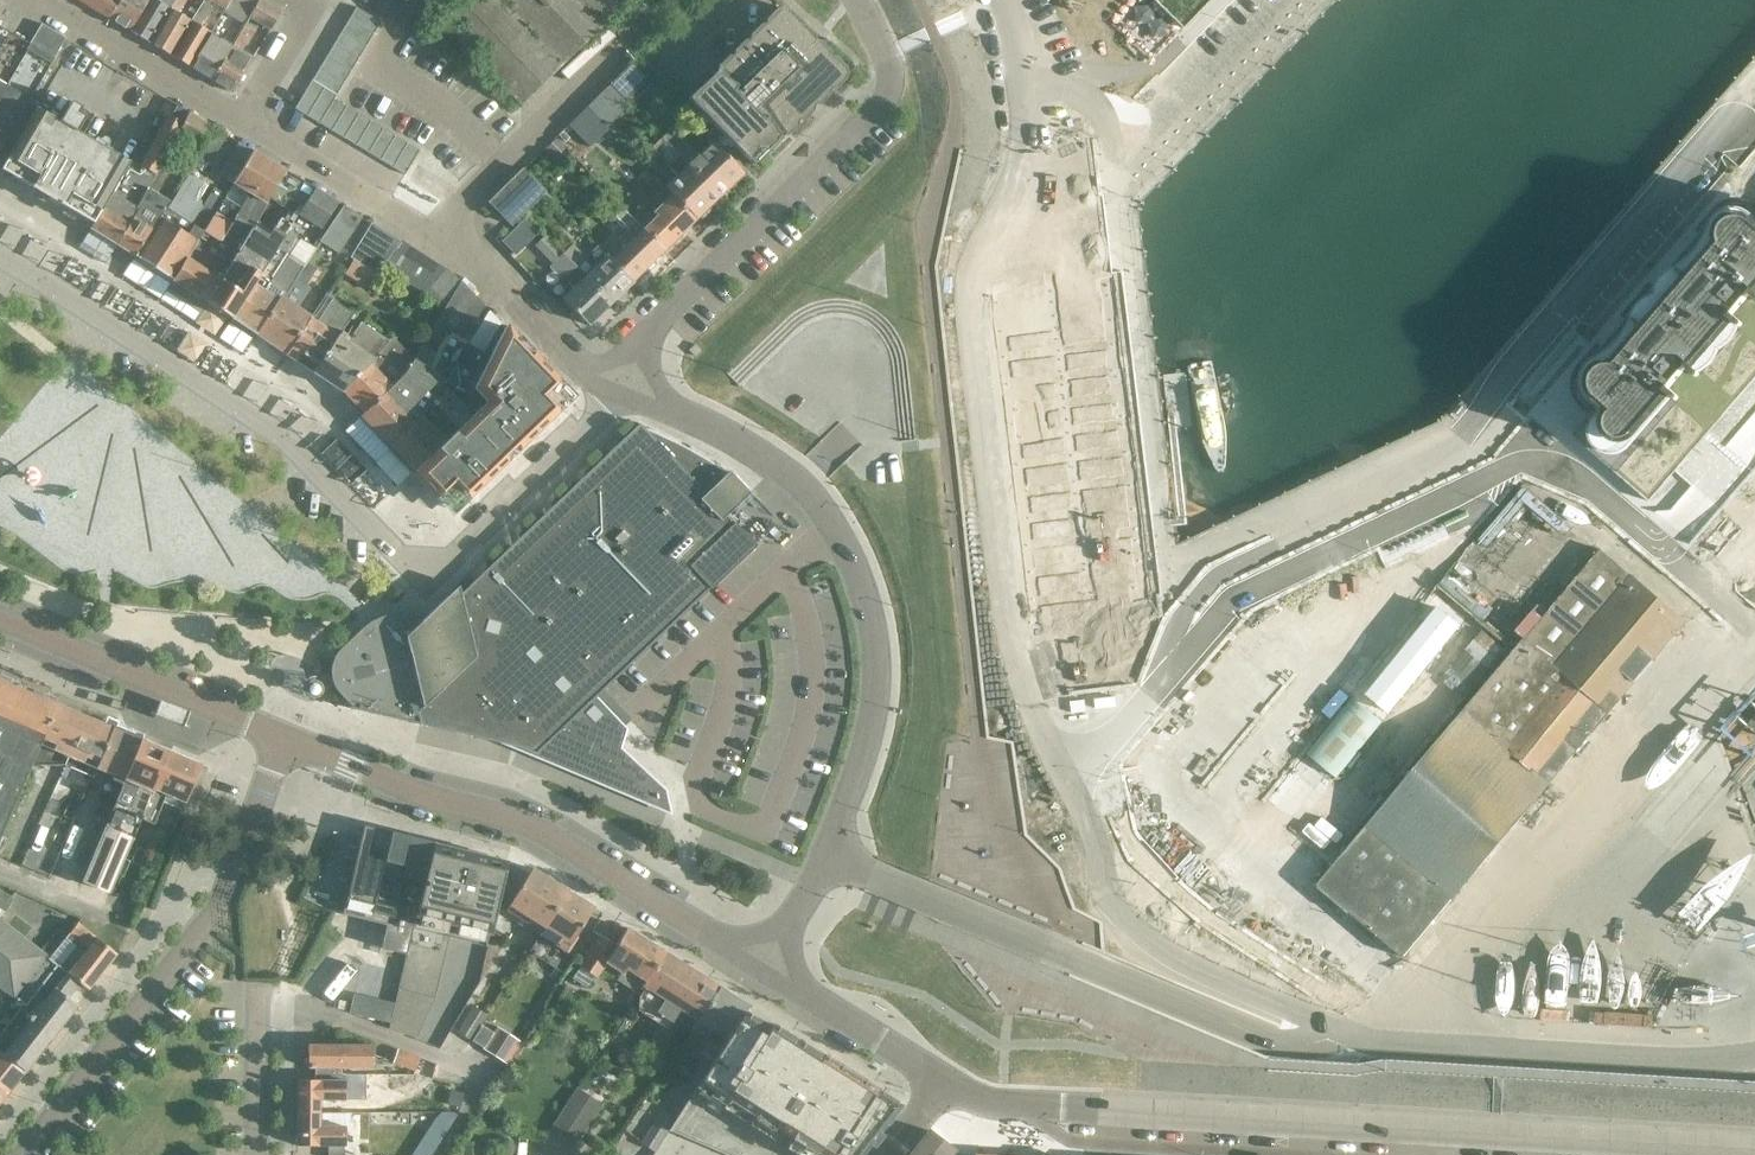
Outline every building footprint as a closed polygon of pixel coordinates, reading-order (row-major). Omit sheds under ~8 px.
[(108,19),(120,0),(76,0),(108,19)] [(108,19),(128,31),(147,0),(120,0),(108,19)] [(128,31),(149,44),(174,0),(147,0),(128,31)] [(149,44),(170,57),(191,22),(177,14),(186,0),(174,0),(149,44)] [(224,10),(230,0),(208,0),(224,10)] [(260,1),(258,0),(230,0),(224,10),(223,12),(245,26),(249,18),(260,1)] [(630,0),(455,0),(437,18),(521,105),(630,0)] [(1157,4),(1184,30),(1213,0),(1153,0),(1157,4)] [(271,31),(281,14),(260,1),(249,18),(271,31)] [(203,3),(191,22),(170,57),(190,68),(210,34),(199,27),(201,22),(202,23),(211,8),(203,3)] [(355,8),(348,20),(372,35),(379,23),(355,8)] [(704,83),(770,149),(845,75),(780,9),(704,83)] [(348,20),(340,32),(365,47),(372,35),(348,20)] [(66,40),(40,24),(28,45),(26,44),(0,90),(0,150),(66,40)] [(245,26),(232,47),(211,81),(233,94),(253,59),(240,51),(243,45),(245,46),(254,31),(245,26)] [(2,30),(0,34),(0,90),(26,44),(2,30)] [(340,32),(333,45),(357,59),(365,47),(340,32)] [(210,34),(190,68),(211,81),(232,47),(210,34)] [(333,45),(326,57),(350,72),(357,59),(333,45)] [(326,57),(318,69),(343,84),(348,74),(350,72),(326,57)] [(628,107),(652,84),(632,63),(608,87),(628,107)] [(318,69),(311,81),(323,89),(335,96),(343,84),(318,69)] [(296,106),(294,110),(306,117),(323,89),(311,81),(296,106)] [(770,149),(704,83),(687,101),(752,167),(770,149)] [(628,107),(608,87),(586,109),(605,129),(628,107)] [(323,89),(306,117),(318,124),(333,100),(335,96),(323,89)] [(140,166),(144,168),(154,174),(160,165),(176,133),(177,134),(189,114),(166,100),(159,111),(167,116),(140,166)] [(333,100),(318,124),(331,131),(345,107),(333,100)] [(36,110),(1,170),(93,224),(111,193),(128,164),(76,134),(84,119),(77,115),(80,109),(71,103),(59,123),(36,110)] [(345,107),(331,131),(343,139),(357,115),(345,107)] [(607,131),(605,129),(586,109),(567,127),(589,149),(607,131)] [(189,114),(177,134),(200,148),(212,128),(189,114)] [(357,115),(343,139),(355,146),(369,122),(357,115)] [(369,122),(355,146),(367,153),(382,129),(369,122)] [(382,129),(367,153),(379,161),(394,137),(382,129)] [(673,130),(663,140),(719,198),(730,188),(734,188),(739,182),(740,178),(743,176),(712,144),(698,156),(673,130)] [(210,133),(199,152),(213,161),(224,142),(210,133)] [(394,137),(379,161),(392,168),(406,144),(394,137)] [(677,176),(664,189),(696,221),(698,219),(702,219),(709,213),(709,208),(719,198),(663,140),(652,150),(677,176)] [(239,143),(219,175),(232,183),(252,151),(239,143)] [(555,143),(546,152),(555,161),(564,152),(555,143)] [(406,144),(392,168),(404,175),(418,151),(406,144)] [(252,151),(232,183),(249,194),(219,242),(203,232),(202,231),(172,281),(206,303),(252,228),(269,201),(286,172),(252,151)] [(93,224),(89,230),(116,246),(137,211),(135,210),(154,174),(140,167),(129,161),(128,164),(111,193),(93,224)] [(137,211),(116,246),(135,257),(164,208),(169,201),(156,194),(169,170),(160,165),(154,174),(135,210),(137,211)] [(510,226),(544,193),(523,171),(488,204),(510,226)] [(314,189),(286,172),(269,201),(280,208),(287,198),(302,208),(314,189)] [(655,196),(631,219),(643,230),(664,252),(696,221),(664,189),(653,177),(645,185),(655,196)] [(164,208),(135,257),(155,270),(172,281),(202,231),(203,232),(224,196),(212,189),(202,206),(191,224),(164,208)] [(314,189),(302,208),(298,215),(321,229),(337,204),(314,189)] [(1553,445),(1670,529),(1754,427),(1754,204),(1601,390),(1553,445)] [(337,254),(360,218),(342,207),(319,242),(337,254)] [(664,252),(643,230),(623,210),(615,219),(627,231),(618,240),(625,248),(611,262),(632,283),(664,252)] [(268,237),(252,228),(206,303),(231,319),(287,231),(290,226),(280,219),(268,237)] [(525,220),(515,230),(529,243),(538,234),(525,220)] [(370,224),(348,258),(377,276),(382,268),(399,242),(370,224)] [(287,231),(231,319),(256,336),(278,301),(278,300),(282,293),(285,295),(294,280),(314,249),(300,239),(287,231)] [(609,305),(562,256),(543,238),(534,247),(575,289),(562,301),(587,327),(609,305)] [(399,242),(382,268),(425,295),(445,271),(399,242)] [(632,283),(611,262),(597,247),(584,260),(572,246),(562,256),(609,305),(632,283)] [(445,271),(425,295),(443,309),(460,283),(445,271)] [(287,356),(310,317),(297,309),(309,289),(294,280),(285,295),(282,293),(278,300),(278,301),(256,336),(287,356)] [(361,417),(360,418),(390,449),(421,419),(433,400),(453,369),(460,358),(470,342),(464,338),(484,307),(460,283),(443,309),(413,359),(404,373),(389,389),(361,417)] [(314,311),(310,317),(287,356),(314,373),(337,337),(340,332),(352,313),(324,295),(314,311)] [(1116,305),(1028,316),(1067,636),(1155,626),(1116,305)] [(470,342),(460,358),(470,365),(479,351),(481,353),(500,324),(489,313),(470,342)] [(340,332),(337,337),(314,373),(341,391),(342,392),(357,378),(373,361),(389,342),(360,323),(350,338),(340,332)] [(486,403),(413,472),(437,497),(451,511),(570,397),(556,382),(531,356),(514,338),(504,328),(473,390),(486,403)] [(357,378),(342,392),(350,401),(348,405),(360,418),(361,417),(389,389),(404,373),(413,359),(393,336),(389,342),(373,361),(357,378)] [(699,361),(710,350),(703,343),(692,355),(699,361)] [(421,419),(390,449),(413,472),(486,403),(473,390),(453,369),(433,400),(421,419)] [(407,645),(401,651),(419,725),(511,747),(515,748),(518,749),(667,812),(663,793),(618,750),(621,741),(623,731),(594,700),(603,692),(755,547),(726,516),(749,494),(728,473),(727,474),(700,457),(672,442),(643,429),(639,425),(463,592),(451,604),(448,616),(444,628),(430,624),(407,645)] [(1401,962),(1608,714),(1684,624),(1599,551),(1522,641),(1512,652),(1462,716),(1315,892),(1401,962)] [(334,669),(333,674),(334,679),(335,684),(338,688),(341,692),(344,696),(348,700),(351,703),(352,704),(351,708),(348,707),(347,709),(371,714),(399,721),(419,725),(401,651),(407,645),(405,637),(422,621),(419,621),(410,618),(400,618),(391,618),(388,619),(381,621),(372,625),(364,631),(357,638),(343,651),(339,655),(337,659),(335,664),(334,669)] [(20,690),(0,681),(0,737),(20,690)] [(20,690),(0,737),(0,834),(20,785),(38,743),(55,704),(20,690)] [(38,743),(21,785),(29,789),(39,767),(63,765),(67,755),(84,717),(55,704),(38,743)] [(112,728),(84,717),(63,765),(91,777),(95,767),(112,728)] [(112,728),(95,767),(113,775),(111,780),(121,784),(140,740),(131,737),(128,732),(120,729),(115,730),(112,728)] [(121,784),(81,883),(108,895),(139,820),(152,790),(168,752),(140,740),(121,784)] [(152,790),(139,820),(152,826),(162,801),(182,809),(200,765),(168,752),(152,790)] [(362,826),(341,915),(390,927),(385,950),(405,955),(408,945),(411,930),(415,914),(430,846),(431,843),(380,830),(362,826)] [(430,846),(415,914),(446,922),(487,932),(489,932),(505,865),(482,859),(430,846)] [(544,926),(566,892),(531,870),(505,910),(540,932),(544,926)] [(0,892),(0,910),(5,913),(13,899),(0,892)] [(566,892),(544,926),(561,937),(555,945),(568,953),(578,937),(576,936),(593,909),(566,892)] [(415,914),(411,930),(443,938),(446,922),(415,914)] [(58,967),(11,930),(0,921),(0,986),(13,997),(25,981),(37,990),(43,982),(45,983),(58,967)] [(74,946),(58,967),(78,982),(87,990),(115,954),(76,924),(64,939),(74,946)] [(641,987),(663,953),(626,929),(615,947),(599,937),(572,980),(586,989),(593,978),(595,979),(605,963),(622,974),(617,981),(637,994),(641,987)] [(411,930),(408,945),(439,952),(442,938),(443,938),(411,930)] [(405,955),(404,960),(435,967),(439,952),(408,945),(405,955)] [(718,988),(663,953),(641,987),(666,1003),(654,1023),(666,1031),(679,1011),(696,1021),(718,988)] [(404,960),(401,975),(432,982),(435,967),(404,960)] [(78,982),(58,967),(45,983),(56,992),(58,991),(62,994),(62,996),(65,999),(66,998),(78,982)] [(401,975),(397,990),(398,990),(428,998),(432,982),(401,975)] [(13,997),(22,1004),(16,1012),(4,1027),(0,1032),(0,1052),(24,1071),(49,1039),(75,1005),(66,998),(65,999),(62,996),(62,994),(58,991),(56,992),(45,983),(43,982),(37,990),(25,981),(13,997)] [(718,988),(696,1021),(682,1044),(693,1051),(703,1036),(704,1037),(708,1029),(725,1040),(742,1012),(746,1006),(718,988)] [(380,1003),(375,1024),(388,1027),(393,1006),(380,1003)] [(472,1007),(456,1033),(470,1041),(486,1016),(472,1007)] [(669,1132),(669,1131),(724,1154),(854,1154),(858,1150),(862,1153),(899,1106),(866,1085),(867,1084),(820,1054),(819,1055),(769,1023),(767,1027),(742,1012),(725,1040),(727,1041),(668,1131),(669,1132)] [(506,1064),(520,1043),(496,1027),(482,1048),(506,1064)] [(341,1067),(371,1067),(371,1045),(306,1045),(306,1068),(314,1068),(314,1075),(327,1075),(328,1067),(341,1067)] [(414,1071),(419,1057),(396,1049),(391,1063),(414,1071)] [(0,1052),(0,1089),(6,1094),(24,1071),(0,1052)] [(314,1080),(297,1080),(297,1113),(319,1113),(319,1100),(345,1100),(364,1100),(364,1075),(351,1075),(341,1074),(341,1067),(328,1067),(327,1075),(314,1075),(314,1080)] [(450,1089),(447,1103),(460,1106),(463,1092),(450,1089)] [(600,1106),(576,1091),(554,1126),(578,1141),(600,1106)] [(654,1150),(674,1119),(661,1111),(641,1142),(654,1150)] [(434,1118),(428,1127),(449,1127),(456,1116),(452,1113),(440,1112),(434,1118)] [(297,1113),(297,1147),(319,1147),(319,1146),(327,1146),(327,1154),(343,1154),(343,1146),(345,1146),(345,1126),(349,1126),(349,1113),(319,1113),(297,1113)] [(957,1152),(933,1134),(916,1154),(955,1154),(957,1152)] [(460,1140),(460,1154),(481,1154),(481,1140),(460,1140)]
